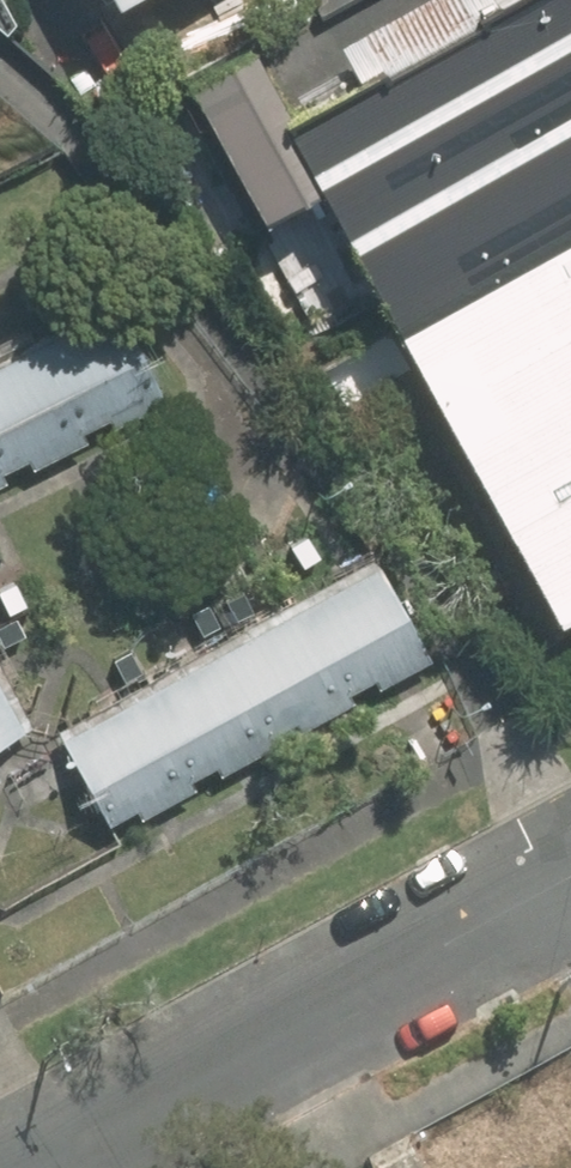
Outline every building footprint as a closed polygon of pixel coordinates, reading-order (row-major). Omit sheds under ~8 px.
[(494,5),(492,0),(404,0),(335,37),(355,74),(320,93),(285,112),(249,45),(186,79),(260,216),(320,184),(552,613),(570,603),(570,0),(504,0),(494,5)] [(113,294),(33,335),(81,428),(112,412),(116,419),(164,394),(113,294)] [(0,352),(0,465),(2,468),(31,453),(34,459),(84,434),(81,428),(33,335),(0,352)] [(372,557),(293,600),(344,692),(375,675),(378,682),(426,655),(372,557)] [(293,600),(215,643),(266,735),(295,719),(298,725),(348,698),(344,692),(293,600)] [(215,643),(137,687),(188,778),(216,763),(219,769),(269,741),(266,735),(215,643)] [(0,682),(0,740),(24,728),(0,682)] [(137,687),(58,730),(109,821),(136,807),(139,812),(191,784),(188,778),(137,687)]
